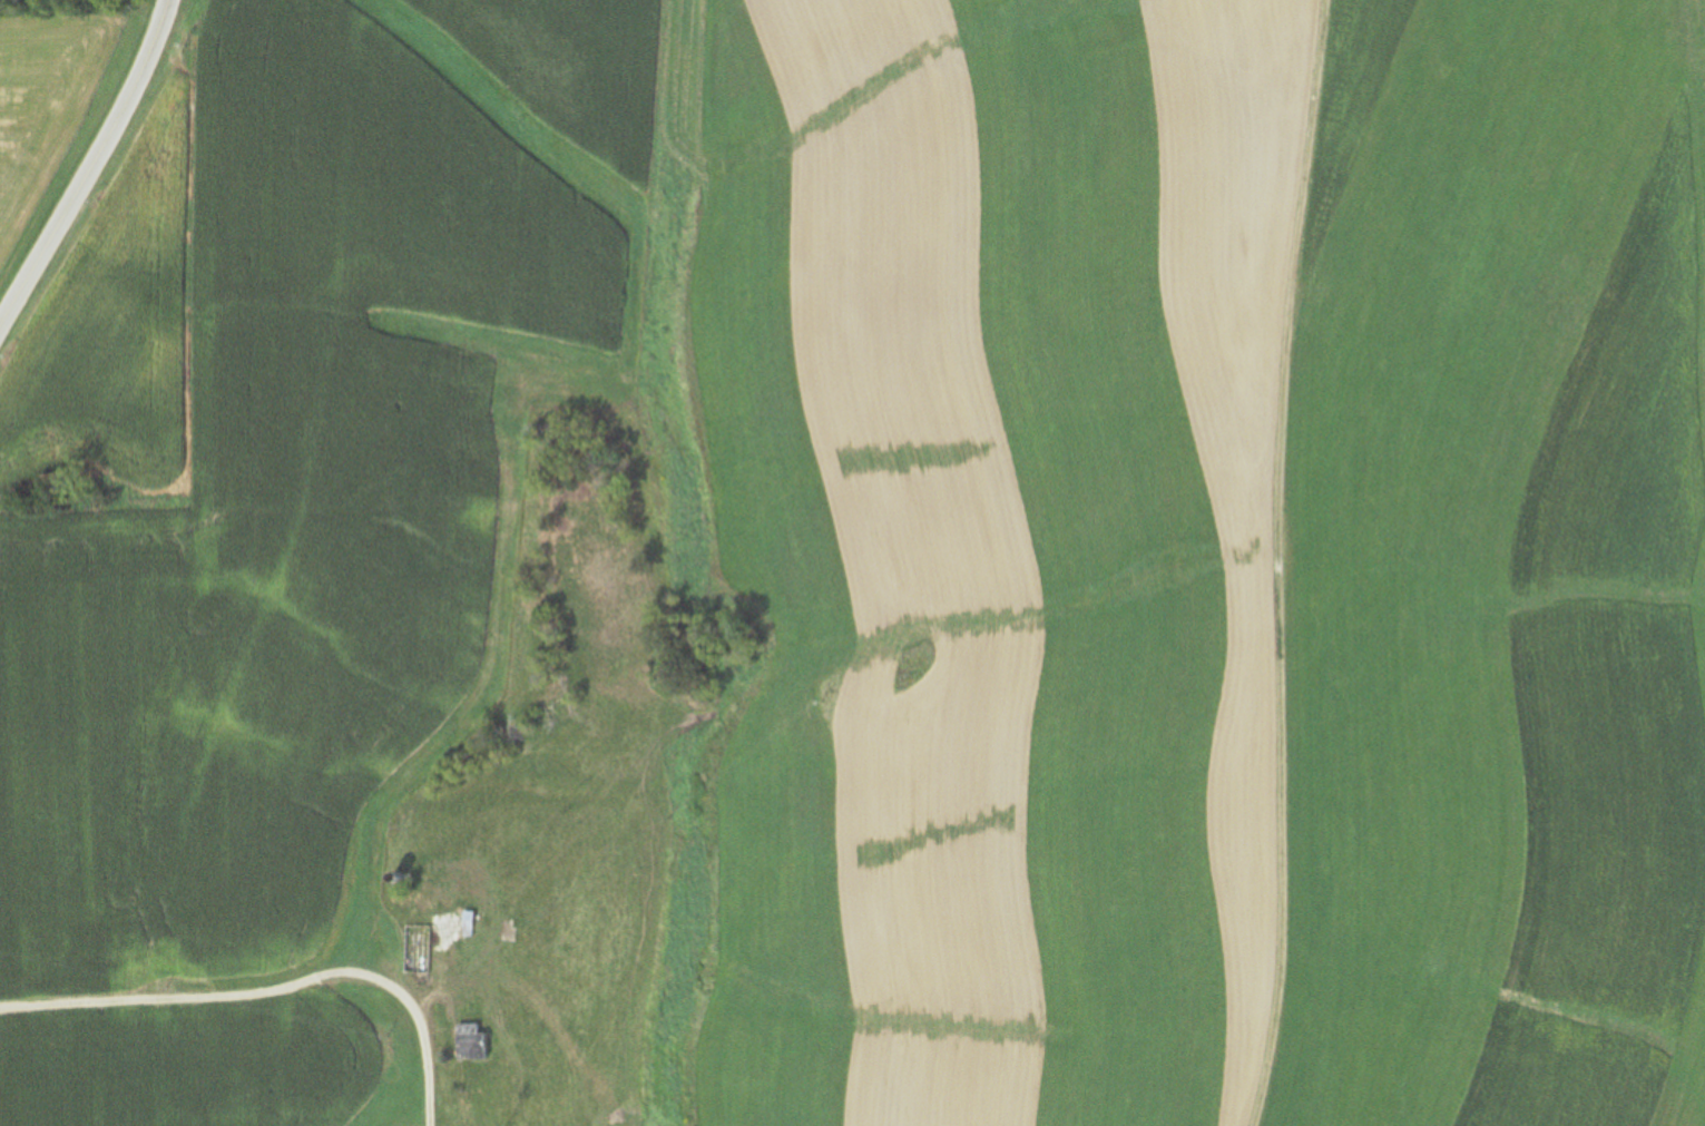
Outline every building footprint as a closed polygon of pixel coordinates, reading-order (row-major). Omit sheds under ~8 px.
[(463,936),(473,936),(473,913),(463,913),(463,936)] [(483,1024),(456,1024),(456,1060),(483,1060),(483,1024)]
